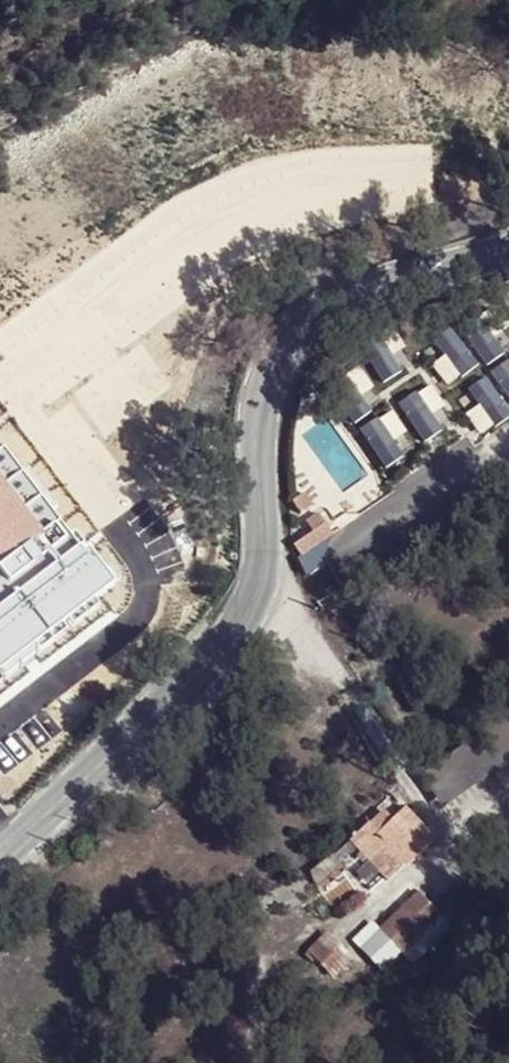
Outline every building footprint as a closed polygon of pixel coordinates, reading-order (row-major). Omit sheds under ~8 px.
[(450,383),(500,350),(472,310),(423,343),(450,383)] [(493,422),(508,413),(508,357),(469,381),(493,422)] [(398,399),(420,441),(441,430),(431,410),(442,404),(431,382),(398,399)] [(479,431),(492,423),(479,401),(466,409),(479,431)] [(376,414),(359,426),(385,464),(402,453),(376,414)] [(306,487),(291,499),(301,512),(316,500),(306,487)] [(369,824),(350,840),(385,880),(400,863),(403,865),(431,839),(406,810),(379,833),(369,824)] [(401,946),(438,910),(420,891),(360,946),(382,970),(391,962),(388,958),(401,946)] [(451,925),(438,910),(401,946),(413,960),(451,925)] [(309,950),(332,974),(349,958),(327,935),(309,950)]
